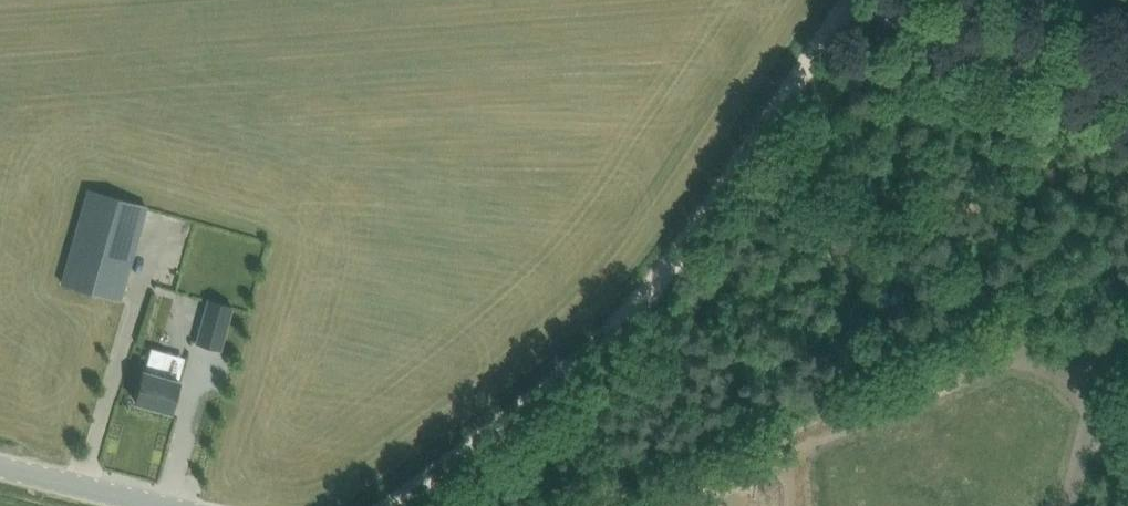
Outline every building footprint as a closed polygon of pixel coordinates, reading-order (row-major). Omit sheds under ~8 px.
[(147,204),(88,188),(62,282),(120,298),(147,204)] [(198,338),(196,343),(222,350),(234,306),(225,304),(208,299),(198,338)] [(151,346),(135,401),(171,410),(179,380),(161,375),(167,351),(151,346)]
